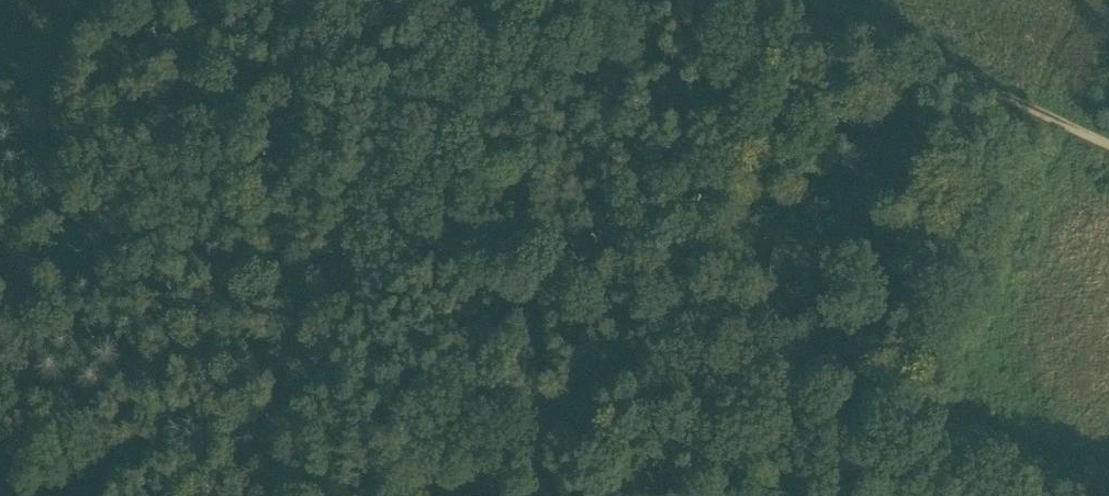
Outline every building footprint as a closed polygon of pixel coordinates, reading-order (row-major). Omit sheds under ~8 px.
[(723,345),(717,341),(714,347),(720,350),(723,345)]
